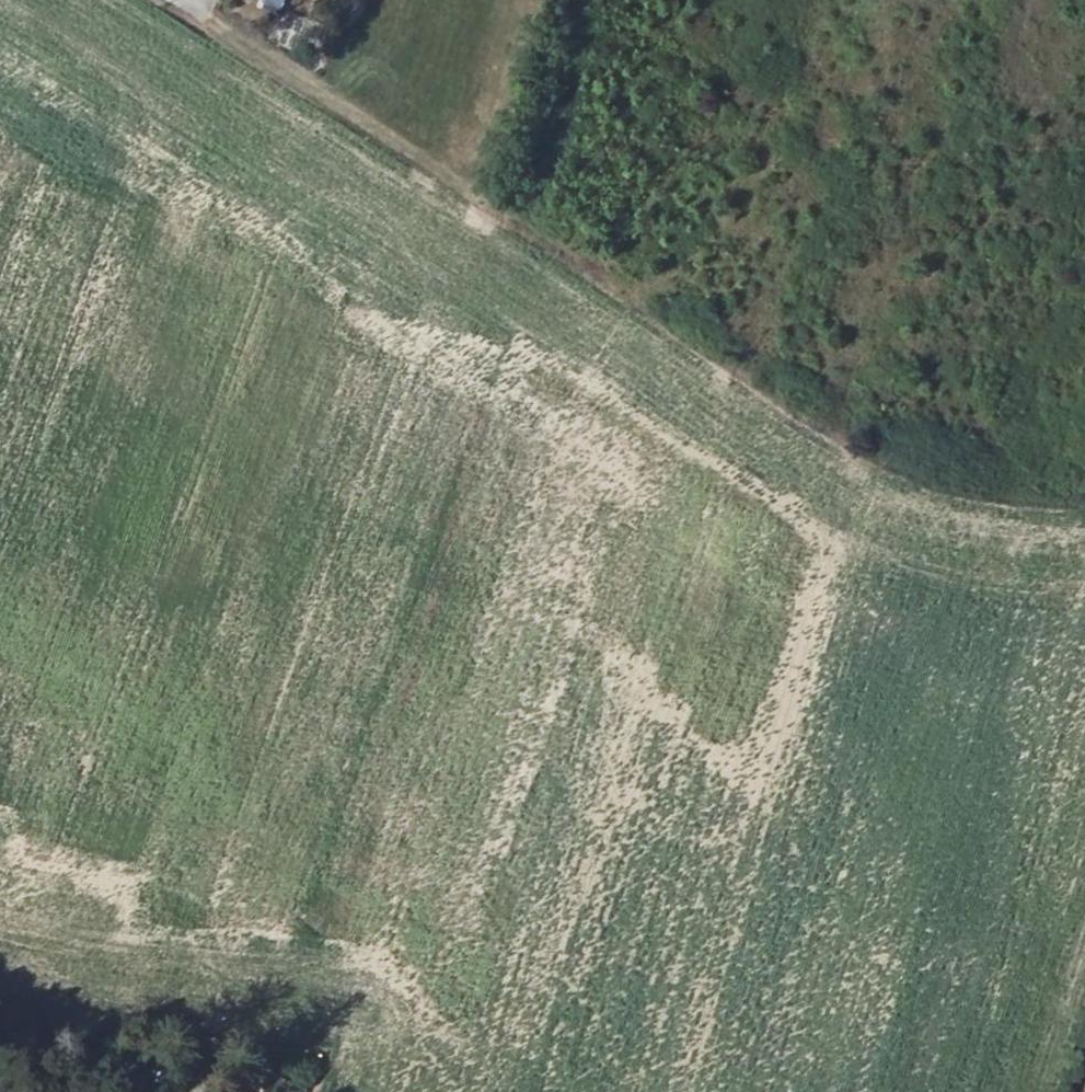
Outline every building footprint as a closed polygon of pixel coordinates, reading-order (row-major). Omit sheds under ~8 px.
[(284,11),(287,0),(268,0),(266,7),(284,11)]
